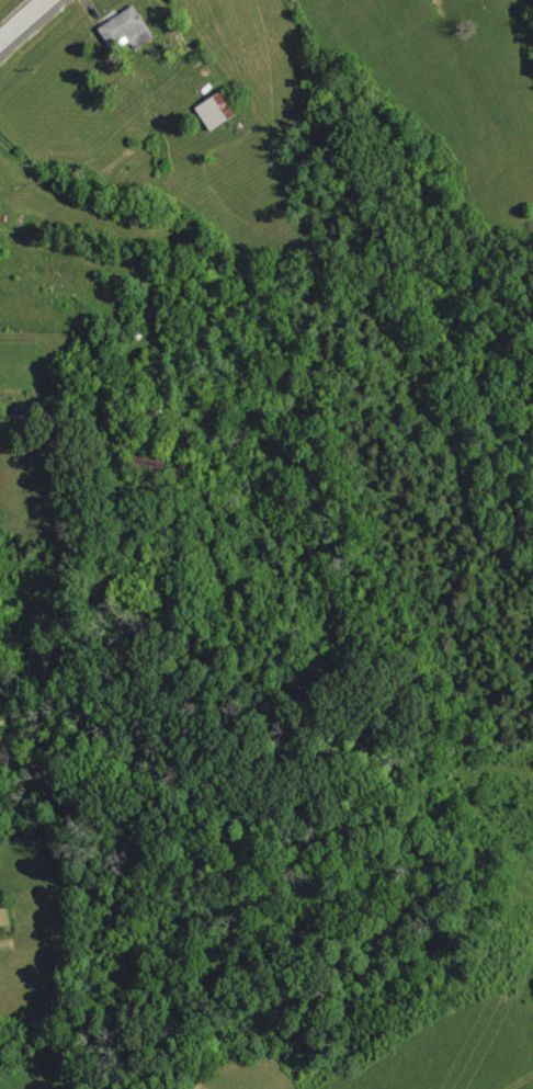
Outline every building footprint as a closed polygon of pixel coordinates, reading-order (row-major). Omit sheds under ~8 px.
[(132,35),(140,47),(157,35),(137,4),(101,28),(114,47),(132,35)] [(198,107),(211,131),(240,115),(227,90),(198,107)]
